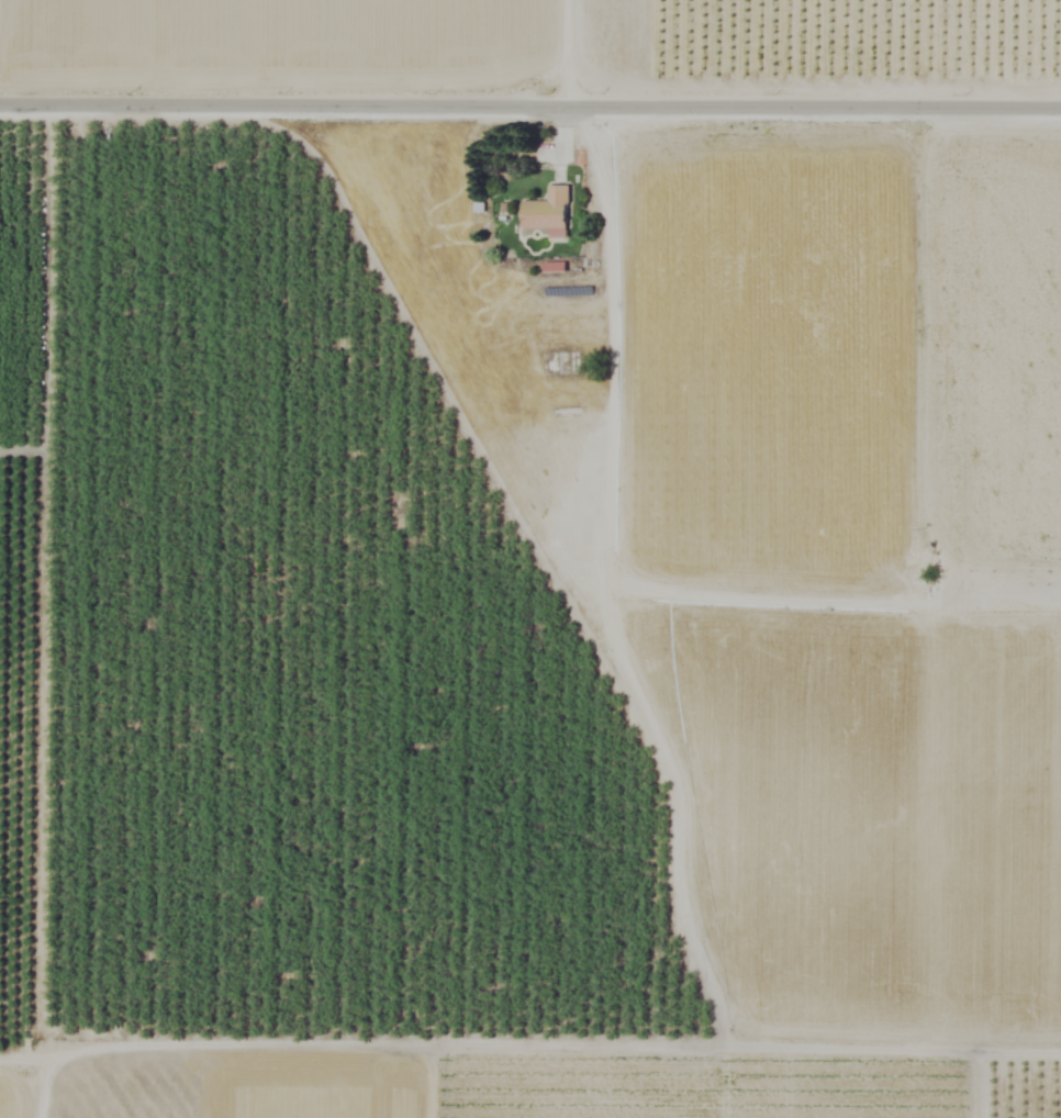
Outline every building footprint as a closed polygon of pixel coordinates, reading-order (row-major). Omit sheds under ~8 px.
[(566,186),(547,186),(546,202),(520,201),(520,229),(548,229),(548,238),(565,239),(566,186)] [(563,262),(543,263),(543,272),(564,272),(563,262)]
